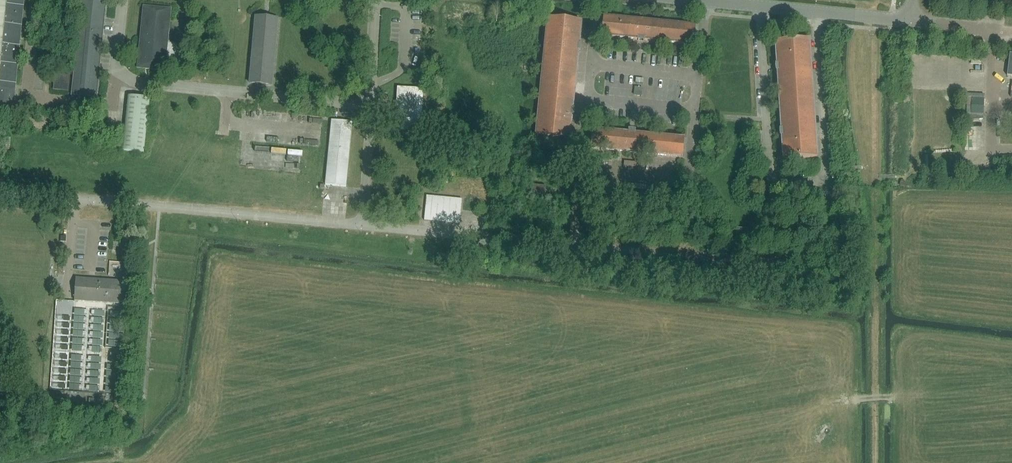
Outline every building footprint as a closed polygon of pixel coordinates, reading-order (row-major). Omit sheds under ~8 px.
[(13,109),(15,90),(24,0),(25,0),(0,0),(0,107),(13,109)] [(106,3),(104,3),(81,1),(72,95),(96,98),(106,3)] [(166,60),(167,40),(171,9),(144,7),(137,68),(164,71),(165,69),(175,70),(176,61),(166,60)] [(38,24),(38,27),(49,28),(50,13),(39,12),(39,18),(35,17),(35,23),(38,24)] [(249,83),(264,85),(271,85),(277,19),(255,17),(249,83)] [(603,17),(602,27),(602,36),(693,45),(695,26),(603,17)] [(570,139),(578,51),(581,22),(547,19),(536,136),(570,139)] [(817,157),(809,40),(775,42),(776,65),(775,65),(776,71),(777,71),(781,130),(780,130),(780,136),(781,136),(783,159),(817,157)] [(53,90),(68,91),(70,76),(55,74),(53,90)] [(397,88),(395,118),(395,129),(420,130),(423,89),(397,88)] [(135,97),(128,96),(122,151),(144,153),(150,98),(135,97)] [(325,185),(346,187),(352,122),(331,120),(325,185)] [(591,149),(678,157),(682,158),(684,139),(634,134),(592,130),(591,149)] [(531,194),(545,195),(546,186),(532,185),(531,194)] [(424,220),(459,224),(462,199),(426,196),(424,220)] [(737,228),(735,243),(747,244),(748,229),(737,228)] [(74,301),(128,304),(129,282),(76,278),(74,301)] [(108,414),(120,415),(121,403),(109,402),(108,414)]
